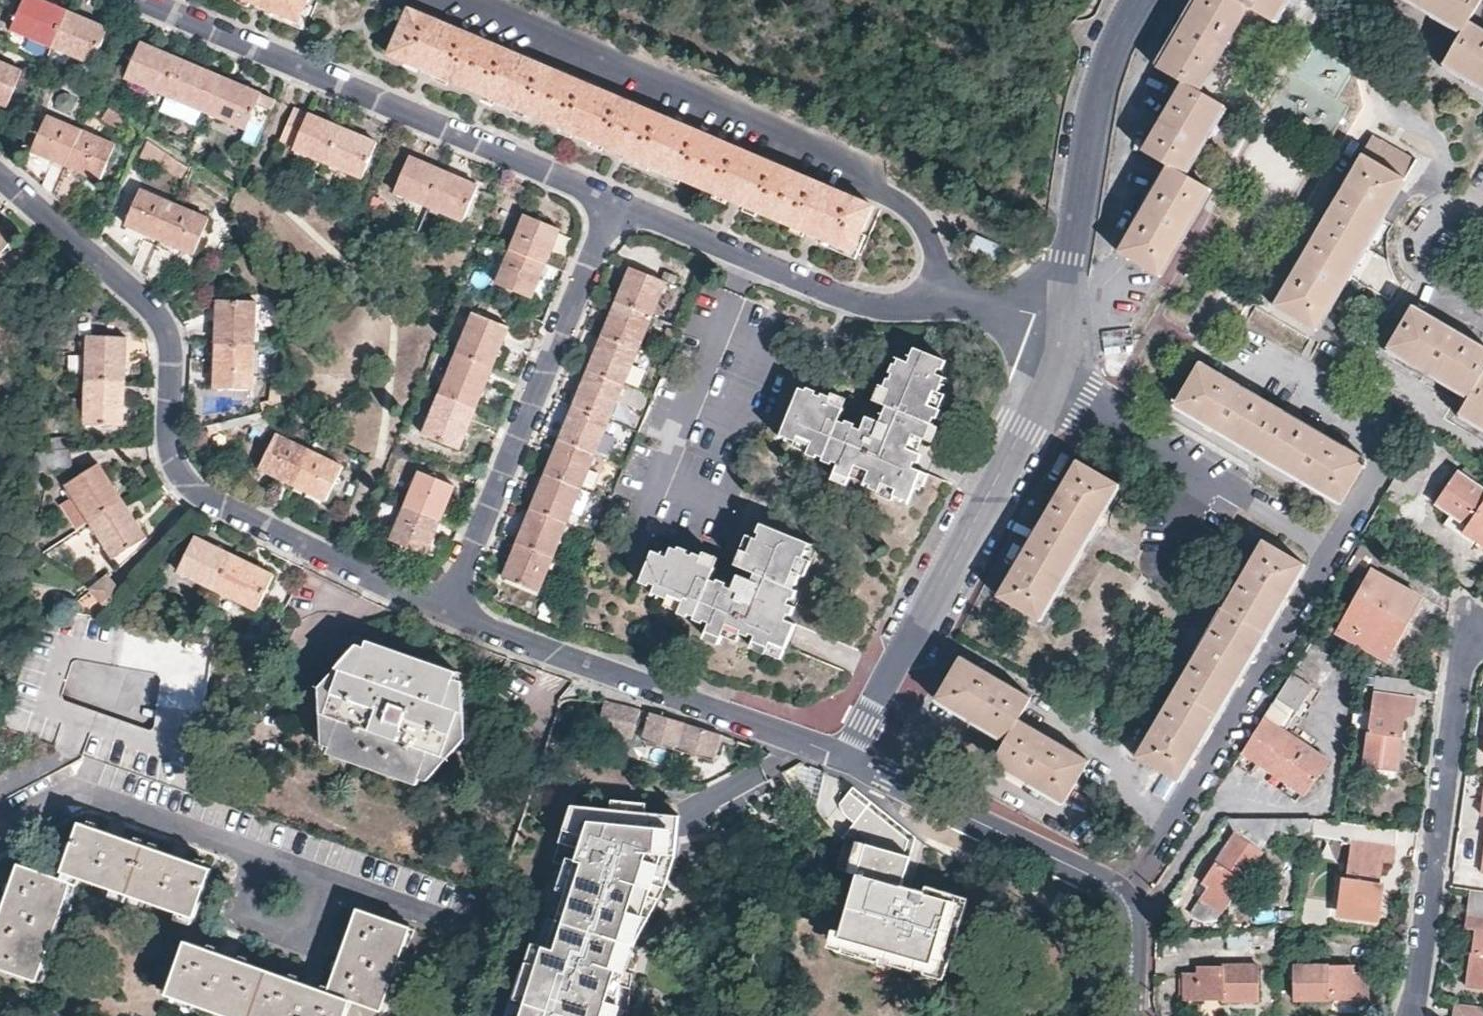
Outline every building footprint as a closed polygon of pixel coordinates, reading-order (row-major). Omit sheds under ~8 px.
[(68,12),(48,3),(40,0),(26,0),(14,29),(54,46),(68,12)] [(309,0),(245,0),(262,7),(299,23),(309,0)] [(1153,65),(1182,82),(1142,150),(1168,165),(1117,251),(1160,277),(1211,190),(1185,175),(1208,137),(1225,107),(1206,96),(1198,91),(1250,8),(1255,11),(1274,22),(1287,0),(1194,0),(1153,65)] [(1462,33),(1443,65),(1482,89),(1482,31),(1468,22),(1481,0),(1405,0),(1462,33)] [(853,252),(872,206),(844,194),(555,72),(492,44),(408,9),(406,13),(389,55),(425,71),(484,95),(545,122),(621,153),(733,201),(815,235),(853,252)] [(83,18),(68,12),(54,46),(94,63),(109,29),(83,18)] [(167,95),(182,60),(163,52),(141,42),(126,77),(167,95)] [(204,69),(182,60),(167,95),(203,110),(207,112),(222,77),(204,69)] [(8,106),(23,72),(0,63),(0,103),(8,106)] [(222,77),(207,112),(246,129),(262,94),(244,87),(222,77)] [(203,110),(167,95),(160,110),(196,126),(203,110)] [(295,149),(329,164),(343,129),(326,122),(309,115),(295,149)] [(53,160),(43,186),(54,196),(81,133),(47,118),(32,152),(44,156),(53,160)] [(343,129),(329,164),(363,178),(377,144),(360,136),(343,129)] [(81,133),(54,196),(66,206),(81,172),(89,176),(101,182),(116,148),(81,133)] [(145,143),(140,156),(165,165),(170,152),(145,143)] [(1406,179),(1362,153),(1273,305),(1317,331),(1348,277),(1383,218),(1406,179)] [(396,192),(430,207),(445,173),(430,167),(411,158),(396,192)] [(445,173),(430,207),(464,221),(479,187),(464,181),(445,173)] [(140,230),(161,239),(176,204),(140,189),(125,223),(140,230)] [(176,204),(161,239),(178,246),(195,254),(209,219),(176,204)] [(525,215),(511,249),(546,263),(554,244),(560,230),(525,215)] [(12,242),(0,231),(0,256),(12,242)] [(969,250),(993,260),(996,252),(999,246),(975,235),(969,250)] [(546,263),(511,249),(497,283),(531,298),(538,281),(546,263)] [(618,300),(652,314),(666,282),(631,268),(625,283),(618,300)] [(216,344),(254,345),(255,300),(217,299),(217,316),(216,344)] [(638,348),(652,314),(618,300),(611,318),(604,334),(638,348)] [(1412,306),(1387,349),(1469,397),(1459,414),(1482,428),(1482,347),(1412,306)] [(457,354),(492,369),(510,326),(475,312),(457,354)] [(597,351),(590,369),(624,383),(638,348),(604,334),(597,351)] [(89,335),(86,380),(126,383),(126,358),(127,336),(89,335)] [(251,391),(254,345),(216,344),(215,371),(214,389),(251,391)] [(915,440),(924,419),(929,420),(932,412),(921,407),(928,391),(932,393),(938,379),(931,376),(934,368),(936,369),(941,359),(911,346),(902,364),(894,360),(891,368),(886,366),(882,373),(887,375),(885,382),(880,380),(876,387),(883,391),(876,405),(881,407),(873,425),(857,418),(851,433),(844,430),(846,426),(842,424),(837,422),(836,426),(829,423),(835,408),(823,403),(824,400),(816,397),(815,400),(806,396),(808,393),(798,389),(798,392),(792,390),(773,433),(789,440),(792,434),(807,440),(800,456),(811,460),(812,458),(818,460),(817,462),(825,466),(826,464),(832,467),(830,472),(842,478),(848,465),(863,472),(859,481),(865,484),(863,487),(871,490),(874,484),(887,489),(884,496),(898,502),(910,475),(902,472),(906,465),(909,466),(913,457),(899,450),(906,436),(915,440)] [(484,388),(492,369),(457,354),(441,394),(475,409),(484,388)] [(1174,407),(1342,504),(1367,460),(1200,362),(1174,407)] [(582,387),(576,403),(610,417),(624,383),(590,369),(582,387)] [(126,383),(86,380),(85,423),(124,425),(125,403),(126,383)] [(283,407),(283,386),(272,386),(270,401),(262,402),(264,412),(283,407)] [(467,429),(475,409),(441,394),(424,434),(459,449),(467,429)] [(610,417),(576,403),(568,421),(561,438),(595,452),(610,417)] [(294,486),(310,452),(276,436),(260,470),(284,481),(294,486)] [(68,438),(48,440),(49,451),(69,449),(68,438)] [(582,486),(595,452),(561,438),(555,454),(548,471),(582,486)] [(344,468),(310,452),(294,486),(303,490),(328,502),(344,468)] [(1040,620),(1117,485),(1074,460),(997,595),(1040,620)] [(90,523),(124,501),(114,486),(100,464),(67,486),(74,497),(90,523)] [(1480,476),(1465,467),(1459,475),(1456,473),(1434,504),(1466,526),(1462,531),(1463,531),(1463,532),(1464,533),(1474,540),(1482,546),(1482,472),(1480,476)] [(406,505),(441,519),(449,499),(454,487),(454,485),(420,471),(406,505)] [(542,486),(534,505),(568,519),(582,486),(548,471),(542,486)] [(1396,509),(1404,494),(1394,487),(1385,502),(1396,509)] [(90,523),(74,497),(62,504),(79,530),(90,523)] [(138,522),(124,501),(90,523),(115,560),(148,538),(138,522)] [(435,533),(441,519),(406,505),(392,539),(426,554),(435,533)] [(526,523),(519,541),(553,555),(568,519),(534,505),(526,523)] [(783,604),(785,597),(789,599),(792,591),(782,588),(796,555),(800,556),(805,544),(758,524),(754,533),(756,534),(753,541),(751,540),(740,568),(753,574),(749,582),(736,576),(730,588),(721,584),(722,581),(715,577),(713,581),(707,579),(712,566),(698,561),(701,555),(695,553),(693,557),(685,553),(687,549),(680,546),(677,550),(668,546),(665,554),(651,549),(638,578),(644,581),(647,574),(655,578),(651,588),(666,595),(668,590),(680,595),(673,610),(681,614),(684,609),(692,614),(691,617),(700,621),(701,618),(708,620),(704,629),(717,635),(723,619),(737,626),(734,630),(741,633),(743,627),(753,632),(750,637),(766,643),(768,638),(781,644),(791,621),(779,616),(781,610),(786,612),(788,606),(783,604)] [(220,591),(236,556),(211,544),(195,537),(178,572),(220,591)] [(1386,554),(1364,538),(1346,569),(1365,581),(1337,631),(1369,650),(1378,635),(1394,645),(1411,615),(1420,599),(1375,572),(1386,554)] [(1305,565),(1262,539),(1149,732),(1135,756),(1171,777),(1179,781),(1201,743),(1236,684),(1249,662),(1283,603),(1305,565)] [(553,555),(519,541),(511,560),(504,577),(539,591),(553,555)] [(257,565),(236,556),(220,591),(260,610),(276,574),(257,565)] [(124,592),(109,575),(90,591),(107,611),(124,592)] [(40,605),(2,726),(192,793),(214,637),(40,605)] [(1378,635),(1369,650),(1387,660),(1394,645),(1378,635)] [(466,737),(463,682),(454,680),(457,671),(435,663),(386,647),(369,641),(366,649),(363,647),(359,646),(343,663),(322,687),(323,742),(331,745),(328,752),(417,784),(420,776),(428,779),(466,737)] [(1322,651),(1310,644),(1240,754),(1306,795),(1328,762),(1283,733),(1283,732),(1282,730),(1282,729),(1283,728),(1307,688),(1302,684),(1322,651)] [(1089,761),(1019,719),(1032,697),(962,655),(937,698),(1006,740),(993,763),(1063,805),(1089,761)] [(1408,699),(1411,682),(1364,675),(1362,692),(1372,693),(1370,709),(1367,735),(1362,769),(1395,773),(1401,729),(1403,717),(1413,718),(1415,700),(1408,699)] [(584,699),(561,701),(556,715),(575,720),(603,728),(610,703),(598,700),(584,699)] [(621,705),(610,703),(603,728),(630,735),(639,709),(621,705)] [(1367,735),(1370,709),(1358,708),(1355,734),(1367,735)] [(663,716),(651,713),(643,739),(714,759),(722,735),(691,725),(663,716)] [(506,1015),(607,1015),(619,977),(606,973),(625,910),(641,915),(656,865),(665,868),(679,823),(642,812),(645,803),(608,792),(603,810),(571,800),(554,858),(576,865),(551,949),(528,942),(506,1015)] [(858,877),(838,954),(941,986),(970,899),(932,887),(928,893),(909,886),(924,841),(849,793),(837,807),(856,826),(847,840),(837,872),(858,877)] [(1310,833),(1312,818),(1225,819),(1234,832),(1202,883),(1207,887),(1201,897),(1191,913),(1212,927),(1260,850),(1259,850),(1269,835),(1310,834),(1310,833)] [(1312,818),(1310,833),(1341,838),(1351,839),(1346,875),(1339,915),(1374,921),(1381,875),(1383,862),(1393,863),(1398,830),(1340,822),(1337,822),(1312,818)] [(123,826),(109,820),(104,832),(82,824),(64,872),(194,918),(212,870),(187,861),(191,849),(176,844),(172,856),(119,837),(123,826)] [(1351,839),(1341,838),(1336,874),(1346,875),(1351,839)] [(73,884),(19,864),(9,896),(0,893),(0,908),(4,909),(0,922),(0,965),(41,979),(73,884)] [(1471,889),(1466,929),(1474,930),(1471,951),(1467,985),(1482,987),(1482,891),(1471,889)] [(412,927),(361,909),(348,944),(337,940),(332,952),(343,957),(331,992),(322,988),(325,977),(310,972),(306,983),(237,958),(240,947),(225,942),(221,953),(187,941),(167,992),(236,1015),(346,1015),(352,999),(382,1010),(412,927)] [(1276,927),(1232,932),(1231,941),(1231,947),(1256,947),(1256,952),(1276,953),(1276,951),(1276,927)] [(1258,1001),(1258,968),(1198,967),(1197,976),(1184,976),(1184,1001),(1212,1001),(1258,1001)] [(1368,988),(1368,976),(1354,975),(1354,968),(1295,968),(1295,999),(1337,1000),(1368,1001),(1368,988)] [(1456,1003),(1454,1015),(1482,1015),(1482,1008),(1482,1007),(1456,1003)]
